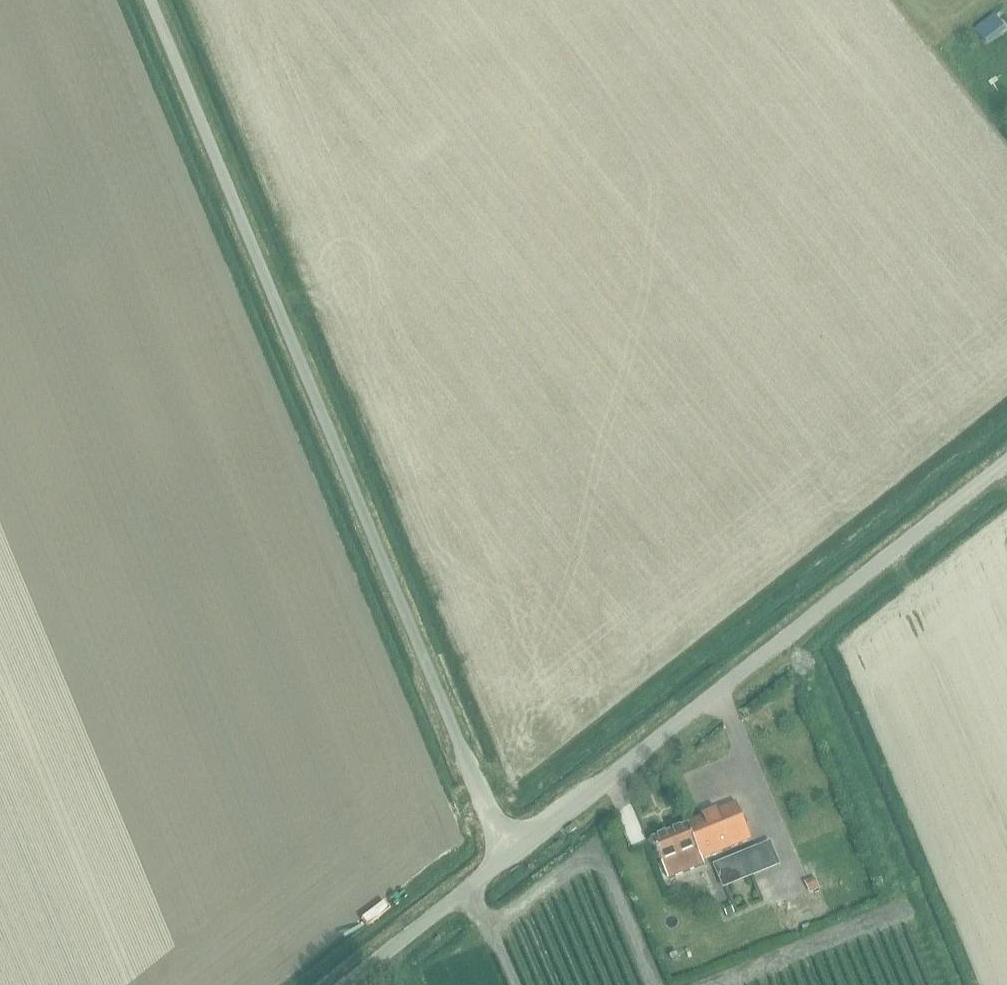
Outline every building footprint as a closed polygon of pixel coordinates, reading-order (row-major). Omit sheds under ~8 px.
[(687,823),(688,826),(655,840),(670,878),(703,865),(701,860),(751,840),(736,804),(687,823)] [(745,853),(754,872),(782,859),(773,840),(745,853)]
